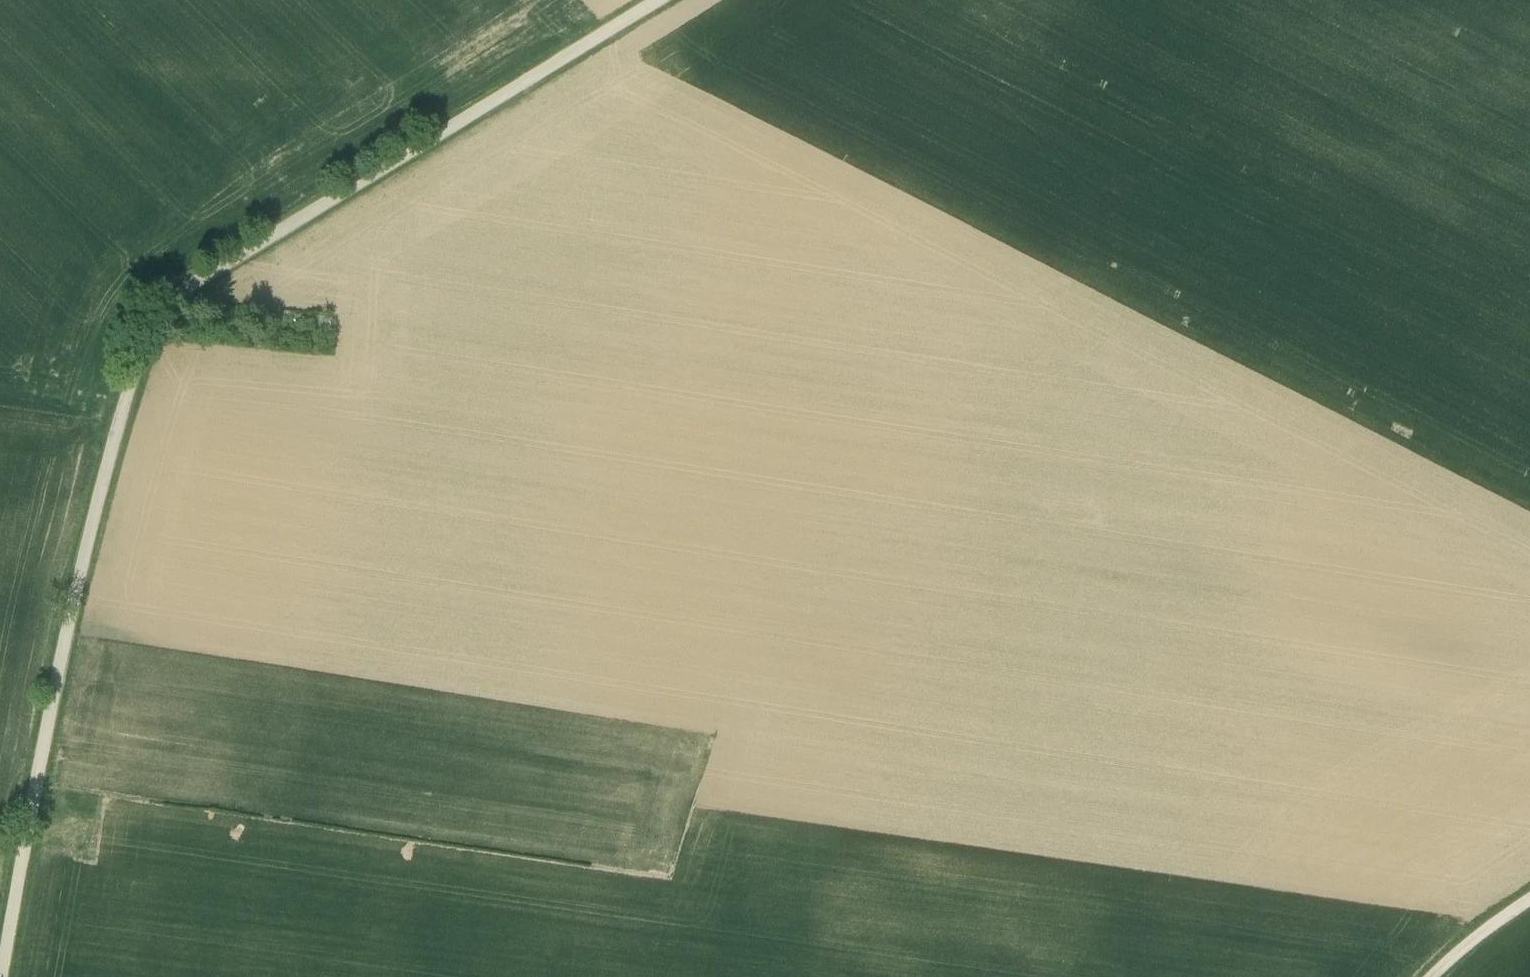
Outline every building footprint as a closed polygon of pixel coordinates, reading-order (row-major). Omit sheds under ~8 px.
[(332,317),(320,317),(319,327),(331,328),(332,317)]
